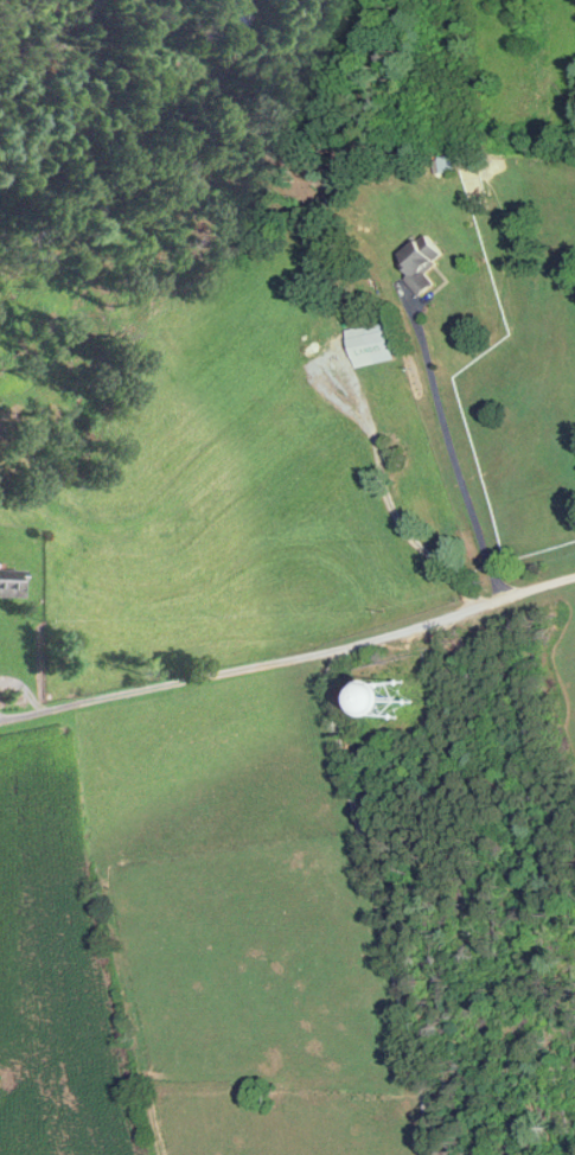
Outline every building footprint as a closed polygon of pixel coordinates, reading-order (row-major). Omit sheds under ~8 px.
[(401,254),(414,274),(407,278),(419,297),(437,285),(428,271),(447,259),(431,235),(401,254)] [(370,327),(376,364),(395,361),(390,324),(370,327)] [(24,599),(24,572),(0,572),(0,599),(24,599)] [(394,718),(421,718),(421,687),(394,687),(394,718)]
